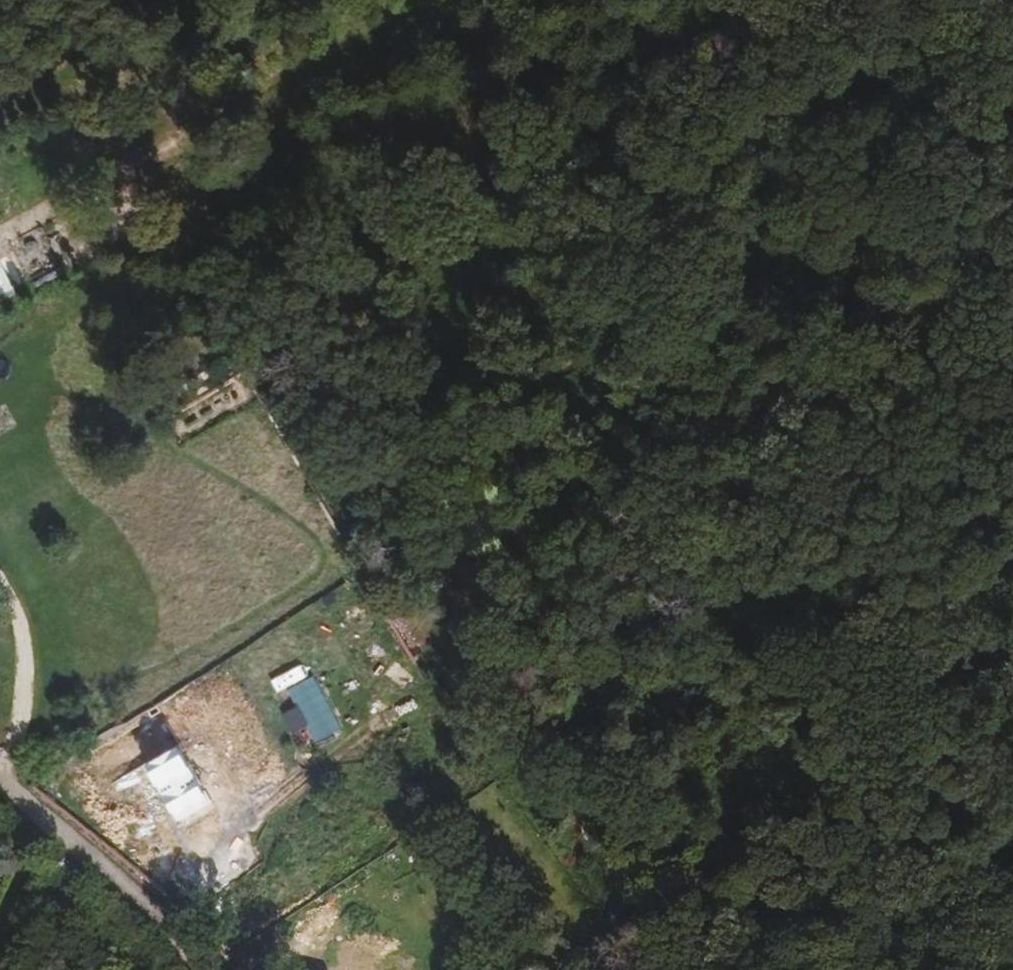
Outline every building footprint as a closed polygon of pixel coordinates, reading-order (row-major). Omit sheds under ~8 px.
[(288,688),(296,705),(282,712),(293,733),(307,726),(316,743),(344,729),(316,674),(288,688)] [(179,742),(145,764),(179,818),(213,797),(179,742)]
